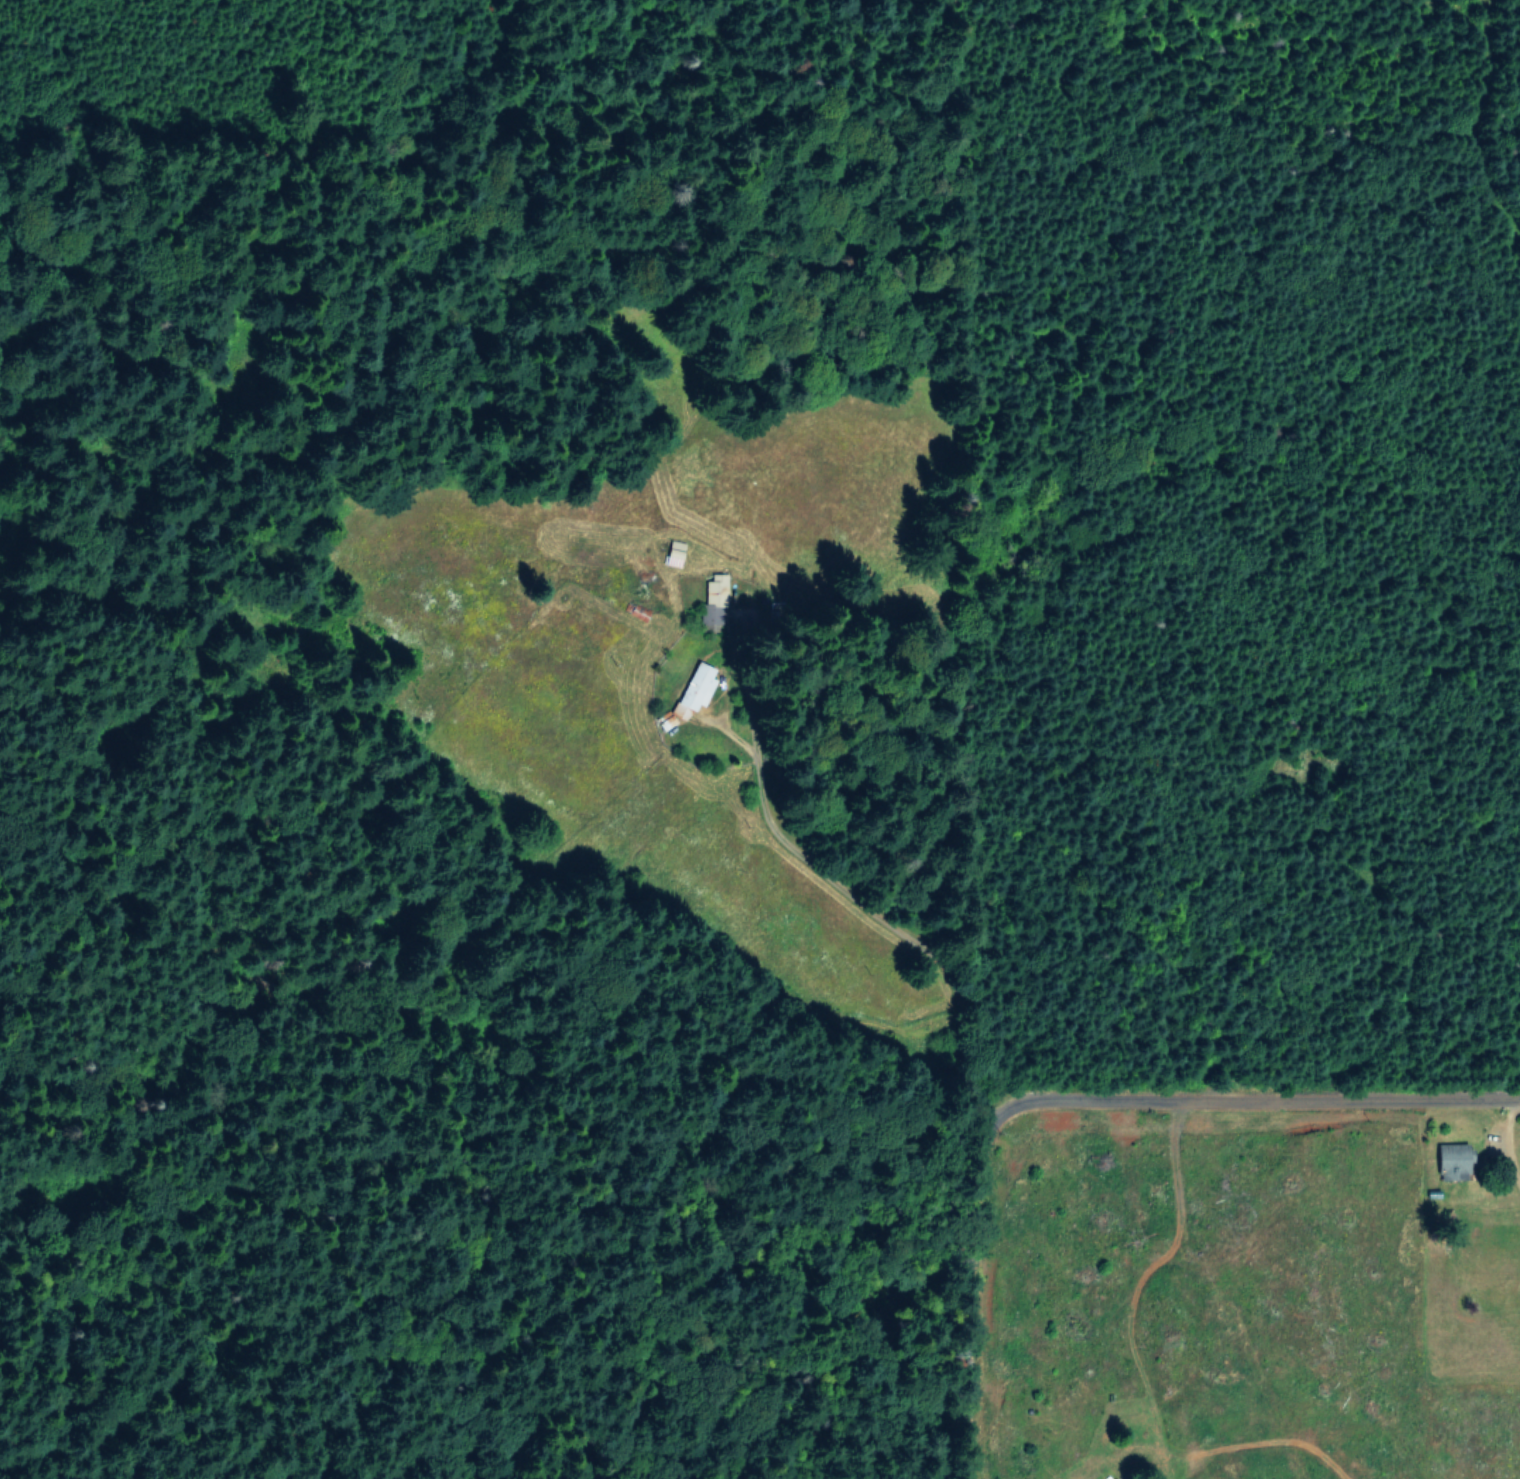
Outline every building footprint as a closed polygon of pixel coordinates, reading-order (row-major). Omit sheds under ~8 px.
[(713,668),(694,659),(671,712),(686,719),(693,702),(702,705),(713,679),(709,677),(713,668)] [(1466,1146),(1440,1146),(1440,1160),(1440,1171),(1439,1171),(1439,1177),(1466,1177),(1466,1146)]
